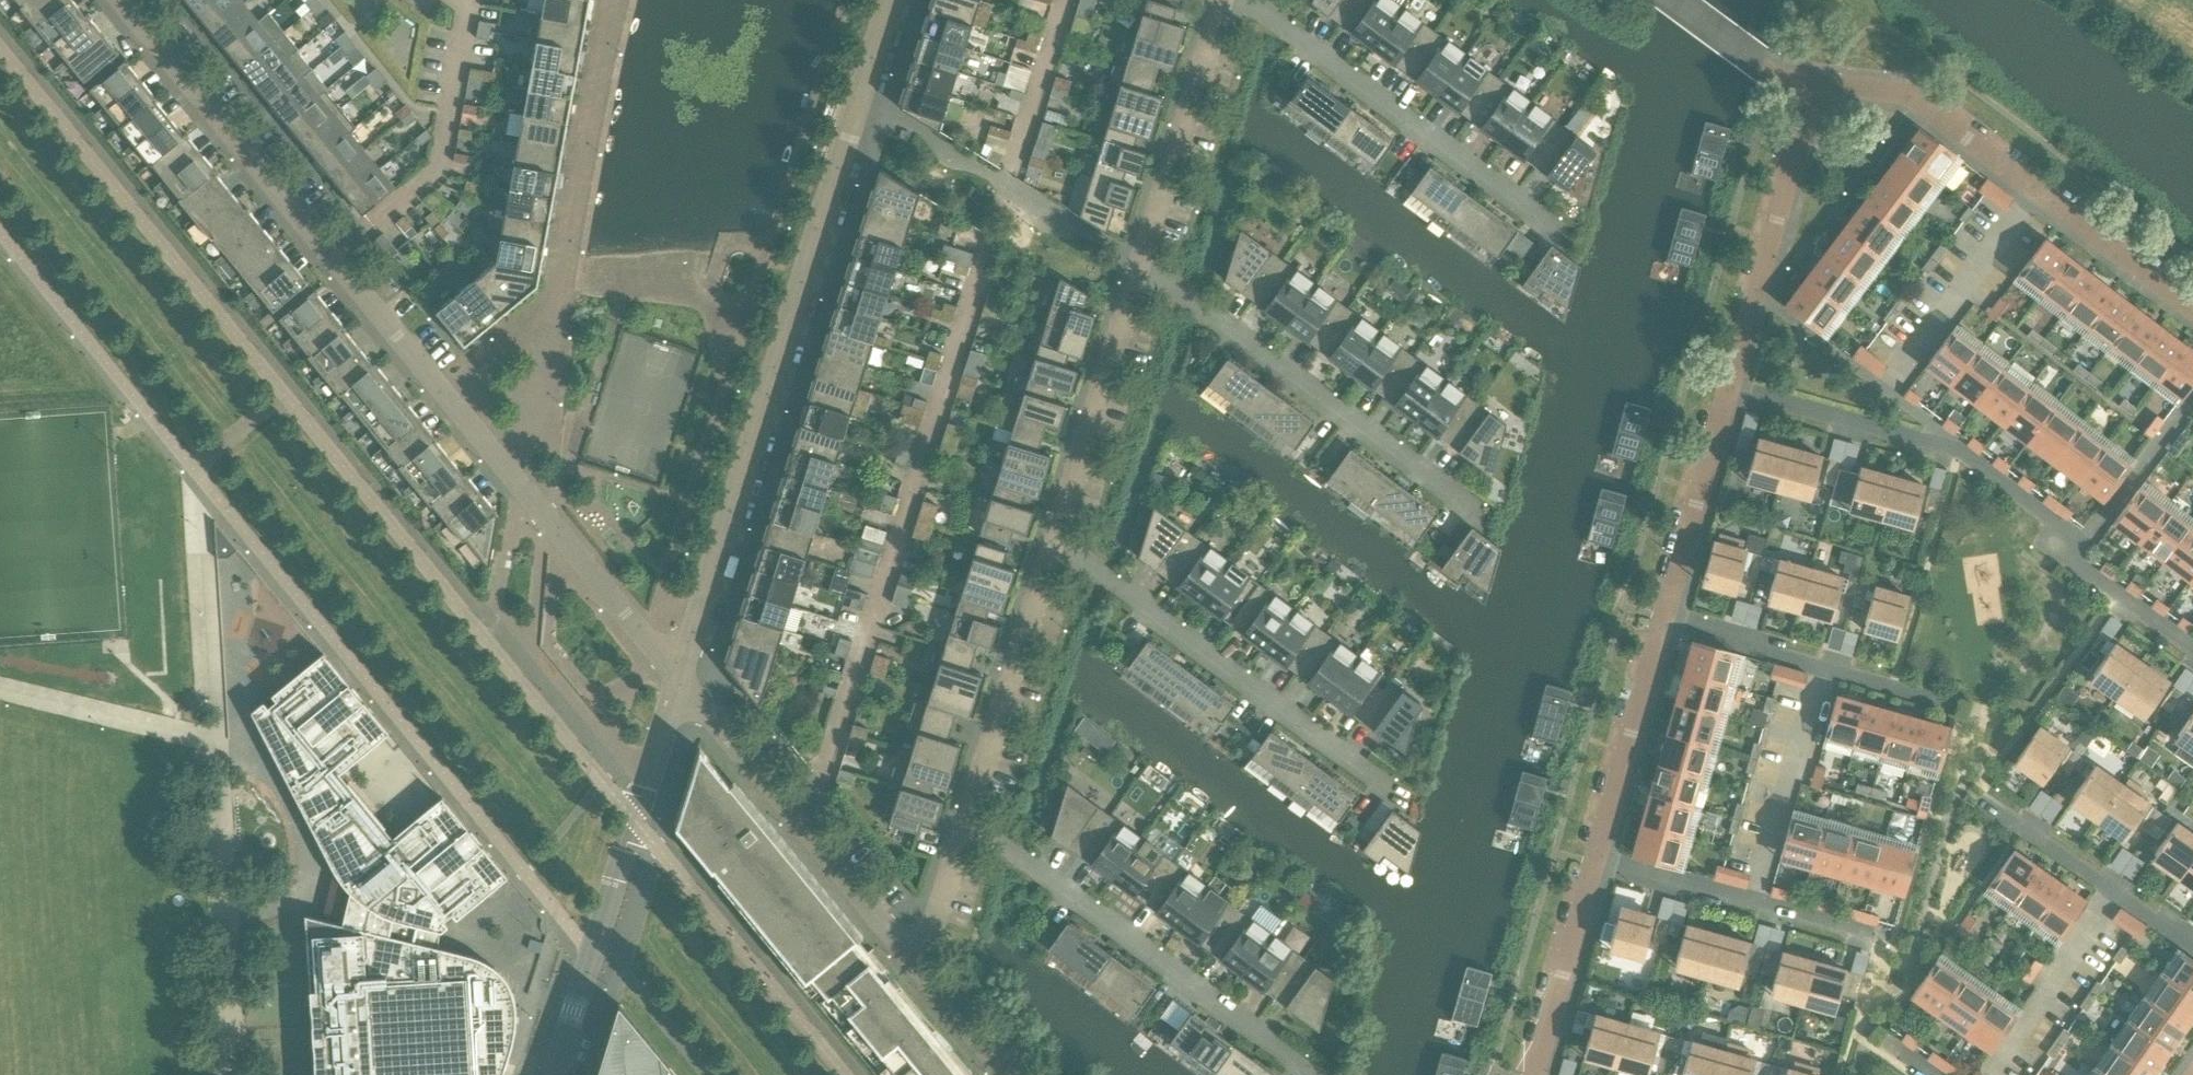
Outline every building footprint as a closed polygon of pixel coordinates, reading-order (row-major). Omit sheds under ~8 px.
[(21,8),(31,0),(17,0),(22,5),(20,7),(21,8)] [(39,29),(37,26),(69,0),(31,0),(21,8),(34,24),(30,28),(34,33),(39,29)] [(39,29),(52,45),(88,15),(87,13),(85,15),(73,0),(69,0),(37,26),(39,29)] [(196,12),(211,0),(186,0),(196,12)] [(211,30),(244,4),(248,0),(211,0),(196,12),(211,30)] [(310,9),(321,1),(320,0),(308,0),(305,3),(310,9)] [(541,17),(585,25),(590,0),(588,0),(544,0),(541,17)] [(929,11),(972,24),(983,28),(991,4),(979,0),(978,0),(932,0),(929,11)] [(1136,34),(1178,48),(1184,27),(1171,23),(1176,8),(1151,0),(1133,0),(1131,8),(1141,16),(1136,34)] [(1336,21),(1351,0),(1312,0),(1311,3),(1336,21)] [(1369,46),(1399,5),(1392,0),(1351,0),(1336,21),(1369,46)] [(321,1),(310,9),(316,16),(326,8),(321,1)] [(211,30),(226,49),(259,22),(244,4),(211,30)] [(1369,46),(1403,70),(1433,30),(1399,5),(1369,46)] [(1073,20),(1088,24),(1092,11),(1077,6),(1073,20)] [(929,11),(921,35),(964,48),(972,24),(929,11)] [(269,13),(259,22),(226,49),(241,67),(274,40),(285,32),(269,13)] [(65,68),(70,64),(68,62),(103,33),(88,15),(52,45),(53,46),(54,45),(66,59),(61,64),(65,68)] [(541,17),(536,41),(581,49),(585,25),(541,17)] [(1088,24),(1073,20),(1069,33),(1084,38),(1088,24)] [(479,21),(477,29),(490,32),(492,23),(479,21)] [(24,33),(26,35),(28,38),(34,33),(30,28),(24,33)] [(490,32),(477,29),(476,38),(489,40),(490,32)] [(1403,70),(1436,95),(1466,55),(1433,30),(1403,70)] [(335,40),(341,46),(351,38),(345,31),(335,40)] [(241,67),(256,86),(298,52),(297,50),(299,49),(285,32),(274,40),(241,67)] [(90,88),(91,89),(125,61),(125,60),(123,61),(118,54),(119,53),(103,33),(68,62),(70,64),(84,81),(86,80),(92,87),(90,88)] [(1028,33),(1026,41),(1038,45),(1041,37),(1028,33)] [(1136,34),(1125,69),(1125,70),(1154,79),(1158,65),(1171,69),(1178,48),(1136,34)] [(921,35),(914,58),(957,72),(964,48),(921,35)] [(351,38),(341,46),(346,53),(356,45),(351,38)] [(1038,45),(1026,41),(1017,38),(1015,47),(1036,53),(1038,45)] [(536,41),(532,66),(576,74),(581,49),(536,41)] [(1559,46),(1553,53),(1562,60),(1568,52),(1559,46)] [(256,86),(272,104),(313,70),(298,52),(256,86)] [(1436,95),(1470,120),(1500,79),(1466,55),(1436,95)] [(914,58),(907,82),(950,96),(957,72),(914,58)] [(103,115),(108,110),(106,107),(141,79),(125,61),(91,89),(104,106),(99,110),(103,115)] [(55,68),(59,73),(65,68),(61,64),(55,68)] [(1119,86),(1114,105),(1156,118),(1162,97),(1149,93),(1154,79),(1125,70),(1125,69),(1113,65),(1109,79),(1119,86)] [(532,66),(527,90),(572,98),(576,74),(532,66)] [(365,76),(371,83),(381,75),(376,68),(365,76)] [(313,70),(272,104),(287,122),(326,91),(324,89),(327,87),(313,70)] [(470,70),(468,78),(481,81),(483,72),(470,70)] [(994,84),(1002,87),(1006,74),(998,71),(994,84)] [(381,75),(371,83),(376,90),(387,82),(381,75)] [(1306,128),(1325,142),(1350,108),(1306,76),(1287,102),(1312,121),(1306,128)] [(1056,77),(1053,86),(1067,90),(1070,81),(1056,77)] [(481,81),(468,78),(467,87),(480,89),(481,81)] [(119,126),(119,127),(155,97),(141,79),(106,107),(108,110),(120,125),(119,126)] [(1470,120),(1503,144),(1533,104),(1500,79),(1470,120)] [(950,96),(907,82),(899,107),(938,131),(950,96)] [(1067,90),(1053,86),(1050,95),(1065,100),(1067,90)] [(1008,97),(1021,101),(1023,93),(1011,89),(1008,97)] [(527,90),(523,115),(567,123),(572,98),(527,90)] [(287,122),(301,140),(340,108),(326,91),(287,122)] [(132,152),(137,148),(134,145),(169,117),(156,101),(157,99),(155,97),(119,127),(133,143),(128,147),(132,152)] [(464,104),(462,112),(475,115),(477,106),(464,104)] [(1503,144),(1537,169),(1566,129),(1533,104),(1503,144)] [(395,113),(401,120),(411,111),(406,105),(395,113)] [(1114,105),(1103,139),(1132,148),(1136,135),(1149,139),(1156,118),(1114,105)] [(301,140),(317,159),(356,127),(340,108),(301,140)] [(1350,108),(1325,142),(1344,156),(1349,148),(1375,167),(1394,140),(1350,108)] [(94,114),(98,119),(103,115),(99,110),(94,114)] [(411,111),(401,120),(406,126),(417,118),(411,111)] [(523,115),(518,139),(563,147),(567,123),(523,115)] [(137,148),(150,164),(186,134),(185,133),(183,134),(169,117),(134,145),(137,148)] [(1706,177),(1712,179),(1717,176),(1730,132),(1727,126),(1720,124),(1715,127),(1703,172),(1706,177)] [(988,134),(1008,140),(1011,132),(990,125),(988,134)] [(317,159),(332,178),(365,151),(350,133),(356,128),(356,127),(317,159)] [(459,128),(458,137),(471,139),(472,131),(459,128)] [(421,145),(432,136),(426,129),(416,138),(421,145)] [(908,131),(901,129),(901,130),(898,137),(899,138),(905,140),(906,140),(908,132),(908,131)] [(1566,129),(1537,169),(1578,199),(1593,148),(1566,129)] [(1754,132),(1750,131),(1745,129),(1742,142),(1746,143),(1750,144),(1754,132)] [(1911,140),(1900,155),(1935,181),(1936,179),(1943,184),(1958,163),(1952,159),(1954,155),(1924,133),(1916,144),(1911,140)] [(163,188),(168,183),(166,181),(201,152),(186,134),(150,164),(151,166),(153,164),(164,179),(159,183),(163,188)] [(518,139),(514,164),(558,172),(563,147),(518,139)] [(1103,139),(1092,175),(1121,184),(1121,183),(1125,170),(1138,174),(1145,152),(1132,148),(1103,139)] [(122,152),(124,155),(126,157),(132,152),(128,147),(122,152)] [(1034,147),(1031,156),(1045,161),(1048,151),(1034,147)] [(986,159),(997,165),(1004,155),(993,148),(986,159)] [(332,178),(347,196),(380,169),(365,151),(332,178)] [(179,199),(180,201),(216,171),(201,152),(166,181),(168,183),(180,198),(179,199)] [(455,153),(453,161),(466,164),(468,155),(455,153)] [(1881,179),(1881,180),(1916,206),(1935,181),(1900,155),(1888,170),(1894,173),(1886,183),(1881,179)] [(1045,161),(1031,156),(1028,165),(1043,170),(1045,161)] [(514,164),(509,188),(554,196),(558,172),(514,164)] [(1429,219),(1448,232),(1474,198),(1430,166),(1410,193),(1435,211),(1429,219)] [(380,169),(347,196),(362,214),(395,187),(380,169)] [(879,169),(867,211),(909,224),(919,193),(879,169)] [(193,226),(198,222),(195,219),(230,190),(216,173),(217,172),(216,171),(180,201),(194,217),(189,221),(193,226)] [(1121,184),(1092,175),(1079,216),(1106,232),(1114,205),(1127,209),(1134,187),(1121,183),(1121,184)] [(465,189),(478,192),(480,183),(467,180),(465,189)] [(1862,204),(1862,205),(1897,231),(1916,206),(1881,180),(1869,195),(1875,199),(1867,208),(1862,204)] [(1987,196),(1995,186),(1986,180),(1978,190),(1987,196)] [(163,188),(159,183),(154,187),(158,192),(163,188)] [(509,188),(505,213),(549,221),(554,196),(509,188)] [(198,222),(210,237),(246,207),(245,206),(243,207),(230,190),(195,219),(198,222)] [(1474,198),(1448,232),(1467,246),(1473,239),(1498,257),(1517,230),(1474,198)] [(456,207),(466,214),(471,207),(460,200),(456,207)] [(1843,229),(1843,230),(1877,257),(1897,231),(1862,205),(1850,220),(1855,224),(1848,233),(1843,229)] [(224,262),(229,257),(227,254),(261,225),(246,207),(210,237),(212,239),(213,238),(225,252),(220,257),(224,262)] [(1966,224),(1975,212),(1968,207),(1959,219),(1966,224)] [(1682,262),(1688,263),(1693,260),(1706,216),(1703,211),(1697,209),(1691,212),(1679,256),(1682,262)] [(446,218),(456,226),(462,220),(452,211),(446,218)] [(867,211),(859,234),(902,248),(909,224),(867,211)] [(505,213),(500,237),(545,245),(549,221),(505,213)] [(403,216),(396,222),(411,239),(418,234),(403,216)] [(1722,230),(1725,230),(1729,218),(1725,217),(1720,216),(1717,228),(1722,230)] [(193,226),(189,221),(184,225),(183,226),(187,231),(193,226)] [(434,228),(442,238),(449,233),(441,223),(434,228)] [(938,231),(950,235),(953,227),(940,223),(938,231)] [(229,257),(242,273),(277,244),(261,225),(227,254),(229,257)] [(1224,280),(1249,298),(1279,258),(1240,229),(1224,280)] [(1824,254),(1824,255),(1858,282),(1877,257),(1843,230),(1831,245),(1836,249),(1829,258),(1824,254)] [(391,243),(383,233),(376,239),(385,249),(391,243)] [(859,234),(852,258),(895,272),(902,248),(859,234)] [(500,237),(496,261),(540,270),(545,245),(500,237)] [(255,297),(259,294),(257,291),(292,263),(277,244),(242,273),(255,289),(251,293),(255,297)] [(1543,291),(1562,305),(1568,309),(1580,266),(1551,244),(1533,268),(1522,261),(1515,270),(1526,278),(1520,285),(1538,298),(1543,291)] [(939,258),(947,260),(951,248),(943,245),(939,258)] [(969,265),(973,252),(952,245),(948,259),(969,265)] [(1939,245),(1930,257),(1937,262),(1946,250),(1939,245)] [(2040,292),(2041,293),(2068,258),(2056,249),(2052,253),(2041,245),(2018,275),(2020,277),(2015,283),(2035,298),(2040,292)] [(1805,280),(1804,280),(1839,307),(1858,282),(1824,255),(1812,270),(1817,274),(1810,283),(1805,280)] [(215,261),(219,266),(224,262),(220,257),(215,261)] [(1937,262),(1930,257),(1921,269),(1928,274),(1937,262)] [(852,258),(844,282),(887,295),(895,272),(852,258)] [(1249,298),(1283,323),(1312,283),(1279,258),(1249,298)] [(2063,309),(2064,310),(2091,276),(2090,275),(2086,280),(2076,272),(2080,267),(2068,258),(2041,293),(2043,294),(2038,300),(2058,315),(2063,309)] [(496,261),(475,278),(504,313),(537,285),(540,270),(496,261)] [(257,291),(259,294),(272,309),(307,281),(292,263),(257,291)] [(954,272),(966,275),(969,267),(956,263),(954,272)] [(2086,327),(2088,328),(2114,293),(2113,293),(2109,297),(2100,290),(2103,285),(2091,276),(2064,310),(2066,312),(2061,318),(2081,333),(2086,327)] [(475,278),(456,294),(485,329),(504,313),(475,278)] [(1060,278),(1046,323),(1088,336),(1094,315),(1081,311),(1087,294),(1060,278)] [(1839,307),(1804,280),(1793,295),(1798,299),(1790,310),(1820,332),(1839,307)] [(292,344),(297,340),(295,338),(330,309),(314,289),(312,291),(307,284),(308,282),(307,281),(272,309),(273,311),(275,310),(281,317),(279,318),(293,335),(288,340),(292,344)] [(844,282),(837,306),(880,319),(887,295),(844,282)] [(1283,323),(1316,347),(1346,307),(1312,283),(1283,323)] [(245,298),(249,302),(255,297),(251,293),(245,298)] [(2088,328),(2111,345),(2137,311),(2136,310),(2132,315),(2123,307),(2126,302),(2114,293),(2088,328)] [(485,329),(456,294),(436,311),(464,346),(485,329)] [(987,294),(985,304),(1000,308),(1002,299),(987,294)] [(1901,295),(1892,307),(1899,312),(1908,300),(1901,295)] [(1991,310),(1998,315),(2007,303),(2000,298),(1991,310)] [(944,302),(942,311),(954,315),(957,306),(944,302)] [(1000,308),(985,304),(982,313),(997,318),(1000,308)] [(837,306),(829,330),(872,343),(880,319),(837,306)] [(1316,347),(1350,372),(1379,332),(1346,307),(1316,347)] [(1899,312),(1892,307),(1882,319),(1890,325),(1899,312)] [(954,315),(942,311),(933,308),(931,316),(952,323),(954,315)] [(308,356),(309,357),(345,327),(330,309),(295,338),(297,340),(309,354),(308,356)] [(2111,345),(2134,363),(2160,328),(2159,327),(2155,332),(2146,325),(2149,320),(2137,311),(2111,345)] [(1870,329),(1876,334),(1881,327),(1875,322),(1870,329)] [(1046,323),(1035,357),(1064,366),(1068,353),(1081,357),(1088,336),(1046,323)] [(321,382),(326,378),(324,375),(359,347),(345,330),(346,329),(345,327),(309,357),(322,373),(317,377),(321,382)] [(1936,375),(1951,386),(1978,351),(1976,349),(1980,343),(1960,327),(1955,334),(1952,331),(1929,361),(1940,370),(1936,375)] [(2155,379),(2157,380),(2183,346),(2182,345),(2178,350),(2169,342),(2172,337),(2160,328),(2134,363),(2135,364),(2130,370),(2150,385),(2155,379)] [(2026,336),(2038,345),(2043,338),(2031,329),(2026,336)] [(829,330),(822,353),(865,367),(872,343),(829,330)] [(1350,372),(1383,397),(1413,356),(1379,332),(1350,372)] [(2043,338),(2038,345),(2050,355),(2055,348),(2043,338)] [(283,344),(287,349),(292,344),(288,340),(283,344)] [(1868,353),(1865,350),(1859,346),(1852,356),(1860,363),(1868,353)] [(2157,380),(2158,381),(2153,388),(2173,403),(2178,396),(2180,398),(2192,381),(2192,361),(2192,359),(2192,358),(2192,353),(2183,346),(2157,380)] [(324,375),(326,378),(339,393),(375,363),(374,362),(372,363),(359,347),(324,375)] [(929,350),(926,358),(939,362),(942,354),(929,350)] [(1962,394),(1976,405),(2003,370),(1978,351),(1951,386),(1952,386),(1956,381),(1965,389),(1962,394)] [(822,353),(814,377),(857,391),(865,367),(822,353)] [(1383,397),(1417,421),(1446,381),(1413,356),(1383,397)] [(1011,390),(1023,394),(1024,392),(1053,401),(1057,388),(1070,392),(1077,370),(1064,366),(1035,357),(1029,377),(1015,377),(1011,390)] [(939,362),(926,358),(924,367),(937,371),(939,362)] [(1227,410),(1246,424),(1271,390),(1227,358),(1207,384),(1232,403),(1227,410)] [(352,417),(358,413),(355,410),(390,382),(375,363),(339,393),(340,395),(342,394),(354,408),(348,413),(352,417)] [(2072,371),(2084,380),(2089,373),(2077,364),(2072,371)] [(966,365),(963,374),(978,379),(981,369),(966,365)] [(1987,413),(2001,424),(2028,389),(2003,370),(1976,405),(1977,405),(1981,400),(1991,408),(1987,413)] [(2089,373),(2084,380),(2096,389),(2102,382),(2089,373)] [(978,379),(963,374),(960,383),(975,388),(978,379)] [(311,382),(315,387),(321,382),(317,377),(311,382)] [(814,377),(807,401),(850,414),(857,391),(814,377)] [(1417,421),(1450,446),(1480,406),(1446,381),(1417,421)] [(358,413),(371,429),(405,400),(390,382),(355,410),(358,413)] [(2012,432),(2027,443),(2053,408),(2051,406),(2056,400),(2035,385),(2031,391),(2028,389),(2001,424),(2002,424),(2006,419),(2016,427),(2012,432)] [(1903,395),(1915,405),(1920,398),(1908,388),(1903,395)] [(1271,390),(1246,424),(1264,438),(1270,431),(1295,449),(1315,422),(1271,390)] [(1000,425),(1012,429),(1013,428),(1042,437),(1046,423),(1059,427),(1066,405),(1053,401),(1024,392),(1023,394),(1018,412),(1004,412),(1000,425)] [(914,398),(912,406),(924,410),(927,402),(914,398)] [(2136,408),(2123,399),(2118,406),(2130,415),(2136,408)] [(383,455),(388,450),(386,448),(421,419),(405,400),(371,429),(384,445),(379,450),(383,455)] [(807,401),(800,425),(842,438),(850,414),(807,401)] [(924,410),(912,406),(909,414),(922,418),(924,410)] [(1480,406),(1450,446),(1491,476),(1506,425),(1480,406)] [(1623,454),(1626,459),(1632,461),(1638,458),(1650,414),(1647,409),(1641,407),(1635,410),(1623,454)] [(2037,451),(2052,462),(2078,427),(2053,408),(2027,443),(2031,438),(2041,446),(2037,451)] [(1674,412),(1671,411),(1666,410),(1662,422),(1668,424),(1671,425),(1674,412)] [(343,417),(347,422),(352,417),(348,413),(343,417)] [(2156,415),(2147,427),(2154,433),(2163,420),(2156,415)] [(1942,425),(1954,434),(1959,427),(1947,418),(1942,425)] [(398,466),(400,467),(436,437),(421,419),(386,448),(388,450),(400,465),(398,466)] [(800,425),(792,449),(835,462),(842,438),(800,425)] [(2062,470),(2077,481),(2103,446),(2078,427),(2052,462),(2056,457),(2066,465),(2062,470)] [(1012,429),(1002,463),(1044,476),(1050,455),(1037,451),(1042,437),(1013,428),(1012,429)] [(1734,457),(1744,460),(1751,437),(1740,434),(1734,457)] [(2188,439),(2181,434),(2172,446),(2179,451),(2188,439)] [(944,435),(941,444),(956,449),(959,439),(944,435)] [(412,492),(417,488),(415,485),(449,457),(436,440),(437,439),(436,437),(400,467),(413,483),(408,487),(412,492)] [(1984,446),(1972,437),(1967,444),(1979,453),(1984,446)] [(1777,490),(1789,448),(1758,439),(1748,475),(1755,478),(1754,483),(1777,490)] [(956,449),(941,444),(938,453),(953,458),(956,449)] [(899,446),(897,455),(909,458),(912,450),(899,446)] [(2103,446),(2077,481),(2092,492),(2095,487),(2106,496),(2129,466),(2103,446)] [(1350,501),(1369,515),(1394,480),(1350,448),(1330,475),(1355,493),(1350,501)] [(1789,448),(1777,490),(1778,490),(1801,496),(1802,491),(1810,493),(1821,457),(1789,448)] [(792,449),(785,472),(828,486),(835,462),(792,449)] [(383,455),(379,450),(373,454),(377,459),(383,455)] [(909,458),(897,455),(894,463),(907,467),(909,458)] [(417,488),(430,504),(466,474),(465,472),(463,474),(449,457),(415,485),(417,488)] [(1992,463),(2004,472),(2009,466),(1997,457),(1992,463)] [(1823,482),(1834,485),(1841,462),(1830,459),(1823,482)] [(1841,462),(1834,485),(1845,488),(1851,465),(1841,462)] [(1002,463),(991,497),(1020,506),(1024,493),(1037,497),(1044,476),(1002,463)] [(1879,519),(1880,519),(1891,477),(1860,468),(1850,504),(1858,506),(1856,512),(1879,518),(1879,519)] [(785,472),(777,496),(820,510),(828,486),(785,472)] [(443,528),(448,523),(446,521),(481,492),(466,474),(430,504),(431,505),(432,504),(444,518),(439,523),(443,528)] [(2017,482),(2029,491),(2035,484),(2022,475),(2017,482)] [(1891,477),(1880,519),(1903,525),(1905,520),(1913,522),(1923,486),(1891,477)] [(1394,480),(1369,515),(1387,528),(1393,521),(1418,539),(1438,513),(1394,480)] [(2124,531),(2139,543),(2165,508),(2163,506),(2168,500),(2147,484),(2143,491),(2139,488),(2117,518),(2128,526),(2124,531)] [(408,487),(403,491),(402,492),(406,497),(412,492),(408,487)] [(1924,511),(1934,514),(1941,491),(1930,488),(1924,511)] [(873,500),(882,502),(894,506),(897,498),(876,491),(873,500)] [(1602,544),(1608,546),(1614,543),(1626,499),(1623,493),(1617,491),(1611,494),(1599,539),(1602,544)] [(446,521),(448,523),(462,540),(464,539),(489,569),(498,516),(496,513),(497,512),(481,492),(446,521)] [(2042,501),(2054,510),(2060,503),(2047,494),(2042,501)] [(777,496),(770,520),(813,533),(820,510),(777,496)] [(1646,511),(1650,498),(1646,497),(1641,496),(1637,509),(1643,510),(1646,511)] [(1722,509),(1734,513),(1738,500),(1725,496),(1722,509)] [(1020,506),(991,497),(979,534),(1009,543),(1013,529),(1026,533),(1033,511),(1020,507),(1020,506)] [(923,501),(918,519),(932,523),(938,505),(923,501)] [(894,506),(882,502),(879,510),(892,514),(894,506)] [(2060,503),(2054,510),(2067,519),(2072,512),(2060,503)] [(1138,557),(1163,575),(1192,535),(1153,506),(1138,557)] [(2149,550),(2164,562),(2191,527),(2165,508),(2139,543),(2140,543),(2143,538),(2153,545),(2149,550)] [(932,523),(918,519),(912,536),(927,541),(932,523)] [(214,520),(216,554),(216,559),(228,558),(238,550),(214,520)] [(770,520),(762,544),(805,557),(813,533),(770,520)] [(434,527),(438,532),(443,528),(439,523),(434,527)] [(1458,581),(1458,580),(1464,573),(1488,591),(1500,548),(1471,527),(1453,551),(1443,543),(1435,552),(1446,560),(1441,568),(1458,581)] [(2189,581),(2192,575),(2192,529),(2191,527),(2164,562),(2165,562),(2169,557),(2178,564),(2174,569),(2189,581)] [(1163,575),(1196,600),(1226,560),(1192,535),(1163,575)] [(1713,542),(1703,578),(1711,580),(1709,586),(1732,592),(1734,587),(1735,587),(1746,551),(1741,549),(1743,542),(1719,535),(1716,542),(1713,542)] [(859,547),(867,550),(879,553),(882,545),(861,539),(859,547)] [(977,541),(966,577),(1008,591),(1015,569),(1002,565),(1006,551),(977,541)] [(762,544),(755,568),(798,581),(805,557),(762,544)] [(879,553),(867,550),(864,558),(877,562),(879,553)] [(1756,579),(1759,568),(1762,555),(1752,552),(1745,576),(1756,579)] [(1773,558),(1762,555),(1759,568),(1769,571),(1773,558)] [(1332,559),(1325,568),(1334,574),(1341,565),(1332,559)] [(1196,600),(1230,625),(1259,584),(1226,560),(1196,600)] [(1798,611),(1810,569),(1779,560),(1769,597),(1777,599),(1775,604),(1798,611)] [(2100,570),(2112,579),(2117,572),(2105,563),(2100,570)] [(836,565),(831,588),(845,591),(850,568),(836,565)] [(755,568),(748,591),(790,605),(798,581),(755,568)] [(1810,569),(1798,611),(1799,612),(1799,611),(1822,618),(1823,612),(1831,614),(1842,578),(1810,569)] [(966,577),(955,611),(985,621),(989,608),(1001,612),(1008,591),(966,577)] [(1844,592),(1855,595),(1858,583),(1848,580),(1844,592)] [(2126,588),(2138,597),(2143,590),(2131,581),(2126,588)] [(1858,583),(1855,595),(1852,606),(1862,609),(1869,586),(1858,583)] [(897,584),(894,594),(909,598),(912,589),(897,584)] [(1230,625),(1263,649),(1293,609),(1259,584),(1230,625)] [(1889,630),(1897,633),(1907,596),(1875,587),(1865,623),(1866,624),(1865,630),(1887,636),(1889,630)] [(854,590),(852,598),(864,602),(867,594),(854,590)] [(748,591),(740,615),(783,629),(790,605),(748,591)] [(909,598),(894,594),(891,603),(906,608),(909,598)] [(1732,618),(1758,625),(1763,604),(1737,597),(1732,618)] [(864,602),(852,598),(849,607),(862,611),(864,602)] [(2151,606),(2164,615),(2169,608),(2156,599),(2151,606)] [(1263,649),(1297,674),(1326,633),(1293,609),(1263,649)] [(955,611),(944,648),(973,657),(978,643),(990,647),(997,625),(985,621),(955,611)] [(740,615),(733,639),(776,652),(783,629),(740,615)] [(2190,633),(2192,628),(2192,625),(2182,617),(2177,624),(2190,633)] [(1855,651),(1858,629),(1832,625),(1828,646),(1855,651)] [(1297,674),(1330,698),(1360,658),(1326,633),(1297,674)] [(2099,634),(2091,644),(2100,651),(2108,640),(2099,634)] [(839,637),(837,646),(849,650),(852,641),(839,637)] [(776,652),(733,639),(725,664),(759,706),(776,652)] [(1147,693),(1166,706),(1191,672),(1147,640),(1127,667),(1152,685),(1147,693)] [(1689,655),(1684,673),(1726,685),(1727,682),(1734,684),(1741,660),(1734,658),(1735,654),(1698,643),(1695,657),(1689,655)] [(2115,698),(2116,699),(2141,663),(2114,644),(2092,675),(2099,680),(2096,685),(2115,698)] [(849,650),(837,646),(834,654),(847,658),(849,650)] [(944,648),(933,683),(975,696),(982,675),(969,671),(973,657),(944,648)] [(310,993),(313,1046),(320,1046),(321,1060),(314,1060),(315,1074),(503,1074),(511,1048),(513,1040),(514,1033),(515,1027),(516,1020),(516,1013),(516,1009),(515,1005),(515,1000),(514,996),(512,992),(510,987),(508,983),(506,979),(503,976),(500,972),(497,969),(493,966),(490,963),(486,961),(482,959),(478,957),(473,956),(469,955),(464,954),(413,941),(416,926),(441,932),(448,926),(443,921),(452,914),(456,919),(508,877),(442,797),(392,837),(384,828),(385,827),(348,782),(347,783),(340,774),(389,733),(323,653),(271,695),(276,701),(267,707),(263,702),(251,712),(333,869),(336,874),(339,878),(342,883),(346,887),(350,892),(342,924),(305,914),(310,993)] [(875,654),(872,663),(887,668),(890,659),(875,654)] [(1330,698),(1364,723),(1393,683),(1360,658),(1330,698)] [(887,668),(872,663),(869,673),(884,677),(887,668)] [(2141,663),(2116,699),(2136,713),(2139,708),(2146,712),(2167,682),(2141,663)] [(1770,677),(1780,680),(1784,667),(1773,664),(1770,677)] [(1784,667),(1780,680),(1804,687),(1807,674),(1784,667)] [(2176,684),(2192,693),(2192,671),(2186,667),(2176,684)] [(1191,672),(1166,706),(1185,720),(1190,713),(1215,731),(1235,704),(1191,672)] [(1685,692),(1681,705),(1717,715),(1726,685),(1684,673),(1679,691),(1685,692)] [(914,701),(910,714),(951,727),(956,713),(969,717),(975,696),(933,683),(927,701),(914,701)] [(1393,683),(1364,723),(1405,753),(1419,702),(1393,683)] [(822,693),(834,697),(837,689),(825,685),(822,693)] [(2170,712),(2175,704),(2183,693),(2174,687),(2161,706),(2170,712)] [(1546,741),(1553,743),(1558,740),(1571,696),(1568,690),(1561,689),(1556,692),(1543,736),(1546,741)] [(1582,704),(1588,706),(1591,707),(1594,694),(1591,693),(1586,692),(1582,704)] [(2192,699),(2183,693),(2175,704),(2184,710),(2192,699)] [(1762,711),(1771,713),(1775,699),(1766,696),(1762,711)] [(1825,738),(1853,746),(1865,704),(1851,699),(1849,705),(1835,701),(1825,738)] [(1676,723),(1673,735),(1709,745),(1717,715),(1681,705),(1675,704),(1670,721),(1676,723)] [(1853,746),(1881,754),(1893,712),(1892,711),(1891,717),(1877,713),(1879,708),(1865,704),(1853,746)] [(1907,761),(1909,762),(1921,720),(1920,719),(1918,725),(1906,722),(1908,716),(1893,712),(1881,754),(1883,755),(1881,762),(1905,769),(1907,761)] [(2177,735),(2184,739),(2181,744),(2192,753),(2192,712),(2177,735)] [(917,734),(911,752),(911,753),(953,766),(960,745),(947,741),(951,727),(910,714),(906,726),(917,734)] [(1921,720),(1909,762),(1938,770),(1948,734),(1934,730),(1936,724),(1921,720)] [(853,724),(850,734),(865,738),(868,729),(853,724)] [(2020,767),(2039,781),(2043,776),(2044,777),(2066,746),(2038,727),(2017,758),(2023,763),(2020,767)] [(2075,741),(2086,748),(2095,734),(2085,727),(2075,741)] [(1270,783),(1289,797),(1314,763),(1270,730),(1251,757),(1276,776),(1270,783)] [(865,738),(850,734),(847,743),(862,748),(865,738)] [(1667,753),(1664,765),(1700,776),(1709,745),(1673,735),(1672,736),(1667,734),(1662,751),(1667,753)] [(1762,745),(1754,742),(1745,772),(1754,774),(1762,745)] [(672,827),(828,1016),(885,969),(871,951),(873,949),(873,948),(864,956),(853,942),(862,934),(861,934),(860,935),(768,823),(769,823),(768,822),(763,826),(751,810),(752,809),(698,743),(672,827)] [(798,752),(806,762),(817,754),(809,744),(798,752)] [(888,785),(900,789),(900,787),(930,796),(934,783),(947,787),(953,766),(911,753),(911,752),(899,748),(888,785)] [(2066,776),(2073,767),(2080,756),(2071,750),(2057,769),(2066,776)] [(2089,762),(2080,756),(2073,767),(2082,773),(2089,762)] [(1314,763),(1289,797),(1308,811),(1313,803),(1338,822),(1358,795),(1314,763)] [(1813,779),(1821,782),(1826,767),(1817,764),(1813,779)] [(1659,783),(1655,796),(1692,806),(1700,776),(1664,765),(1664,766),(1658,765),(1653,782),(1659,783)] [(2095,820),(2096,821),(2121,785),(2094,766),(2072,797),(2079,802),(2076,807),(2095,820)] [(839,769),(836,778),(851,783),(854,774),(839,769)] [(1519,821),(1522,826),(1529,828),(1534,825),(1547,781),(1544,775),(1537,773),(1532,776),(1519,821)] [(1567,793),(1570,781),(1566,780),(1562,778),(1558,791),(1563,792),(1567,793)] [(2121,785),(2096,821),(2116,834),(2119,830),(2126,834),(2148,804),(2144,801),(2148,794),(2127,780),(2123,786),(2121,785)] [(1854,791),(1869,795),(1872,787),(1857,783),(1854,791)] [(1051,834),(1076,852),(1106,812),(1067,784),(1051,834)] [(900,787),(900,789),(889,824),(918,833),(923,818),(936,822),(943,800),(930,796),(900,787)] [(1872,787),(1869,795),(1884,799),(1886,791),(1872,787)] [(2052,819),(2063,802),(2041,787),(2029,805),(2052,819)] [(1930,797),(1922,794),(1917,809),(1926,811),(1930,797)] [(1641,824),(1683,836),(1692,806),(1655,796),(1655,797),(1649,795),(1644,812),(1651,814),(1647,825),(1641,824)] [(1737,803),(1728,832),(1737,835),(1745,805),(1737,803)] [(2148,833),(2154,824),(2162,813),(2153,807),(2139,827),(2148,833)] [(1366,842),(1361,849),(1361,850),(1378,863),(1384,855),(1403,870),(1409,874),(1421,830),(1391,809),(1374,833),(1363,825),(1356,834),(1366,842)] [(1076,852),(1109,877),(1139,837),(1106,812),(1076,852)] [(2171,820),(2162,813),(2154,824),(2163,830),(2171,820)] [(1793,863),(1811,868),(1823,826),(1792,817),(1781,853),(1795,857),(1793,863)] [(1823,871),(1841,876),(1853,834),(1850,833),(1853,826),(1830,819),(1828,827),(1823,826),(1811,868),(1812,868),(1814,862),(1825,865),(1823,871)] [(2177,878),(2192,855),(2192,835),(2176,823),(2154,854),(2161,859),(2157,864),(2177,877),(2177,878)] [(1683,836),(1641,824),(1636,842),(1642,844),(1638,857),(1675,868),(1683,836)] [(1841,876),(1872,885),(1883,843),(1853,834),(1841,876)] [(1109,877),(1143,902),(1173,861),(1139,837),(1109,877)] [(1883,843),(1872,885),(1889,890),(1891,884),(1904,888),(1915,852),(1883,843)] [(2134,877),(2145,858),(2122,844),(2110,864),(2134,877)] [(1988,886),(2012,903),(2038,867),(2021,856),(2017,861),(2010,855),(1988,886)] [(2177,878),(2178,878),(2192,889),(2192,855),(2177,878)] [(1143,902),(1176,926),(1206,886),(1173,861),(1143,902)] [(1716,866),(1713,878),(1723,881),(1727,869),(1716,866)] [(2034,918),(2036,920),(2061,884),(2060,883),(2057,889),(2043,879),(2047,874),(2038,867),(2012,903),(2014,905),(2009,911),(2030,925),(2034,918)] [(2061,884),(2036,920),(2060,937),(2082,906),(2070,898),(2074,893),(2061,884)] [(1176,926),(1210,951),(1240,911),(1206,886),(1176,926)] [(1772,886),(1770,894),(1785,899),(1787,890),(1772,886)] [(1659,913),(1683,920),(1688,900),(1664,893),(1659,913)] [(1817,908),(1831,912),(1834,903),(1819,899),(1817,908)] [(1618,945),(1617,951),(1640,957),(1641,952),(1643,952),(1653,916),(1621,907),(1616,924),(1605,921),(1600,940),(1610,943),(1618,945)] [(1847,916),(1861,920),(1864,912),(1849,908),(1847,916)] [(1210,951),(1243,976),(1273,935),(1240,911),(1210,951)] [(1864,912),(1861,920),(1876,924),(1879,916),(1864,912)] [(1960,926),(1967,931),(1976,919),(1969,914),(1960,926)] [(1663,944),(1666,933),(1669,920),(1659,918),(1652,941),(1663,944)] [(1680,924),(1669,920),(1666,933),(1676,936),(1680,924)] [(1762,920),(1755,937),(1776,946),(1783,929),(1762,920)] [(1067,975),(1086,989),(1111,954),(1067,922),(1048,949),(1073,967),(1067,975)] [(2131,933),(2133,935),(2140,939),(2147,928),(2138,922),(2131,933)] [(1705,976),(1717,934),(1686,925),(1676,962),(1684,964),(1682,969),(1705,976)] [(1717,934),(1705,976),(1706,976),(1729,983),(1731,977),(1739,979),(1749,943),(1717,934)] [(1243,976),(1277,1000),(1307,960),(1273,935),(1243,976)] [(1990,936),(1984,943),(1997,952),(2002,945),(1990,936)] [(527,949),(540,953),(543,943),(530,939),(527,949)] [(1751,957),(1762,960),(1765,948),(1755,945),(1751,957)] [(2128,951),(2124,948),(2121,946),(2112,959),(2119,964),(2128,951)] [(1765,948),(1762,960),(1772,963),(1776,950),(1765,948)] [(1983,951),(1978,958),(1987,964),(1991,957),(1983,951)] [(1801,1001),(1802,1002),(1813,961),(1782,952),(1772,989),(1780,991),(1778,995),(1801,1001)] [(2166,978),(2192,997),(2192,960),(2183,953),(2166,978)] [(1111,954),(1086,989),(1105,1002),(1110,995),(1135,1013),(1155,987),(1111,954)] [(2026,972),(2033,977),(2042,964),(2034,959),(2026,972)] [(1307,960),(1277,1000),(1318,1031),(1333,979),(1307,960)] [(1922,1004),(1938,1014),(1963,979),(1936,960),(1915,991),(1926,999),(1922,1004)] [(1813,961),(1802,1002),(1803,1002),(1825,1008),(1827,1004),(1834,1006),(1838,993),(1843,994),(1856,998),(1863,975),(1813,961)] [(1451,1018),(1476,1025),(1491,973),(1466,966),(1451,1018)] [(877,1074),(973,1074),(885,969),(828,1016),(877,1074)] [(1503,987),(1511,989),(1515,977),(1507,974),(1503,987)] [(2149,1001),(2185,1026),(2186,1026),(2180,1022),(2188,1012),(2192,1016),(2192,1015),(2192,997),(2166,978),(2149,1001)] [(1948,1022),(1963,1032),(1989,997),(1963,979),(1938,1014),(1938,1015),(1942,1010),(1952,1017),(1948,1022)] [(2079,1006),(2086,1011),(2104,986),(2097,981),(2079,1006)] [(1989,997),(1963,1032),(1979,1043),(1982,1038),(1993,1046),(2015,1015),(1989,997)] [(2134,1022),(2133,1025),(2169,1050),(2169,1049),(2164,1046),(2171,1036),(2176,1039),(2185,1026),(2149,1001),(2149,1002),(2142,998),(2128,1018),(2134,1022)] [(666,1073),(669,1064),(619,1003),(596,1074),(666,1074),(666,1073)] [(1727,1018),(1743,1022),(1748,1005),(1738,1003),(1730,1008),(1727,1018)] [(1574,1022),(1584,1025),(1588,1013),(1577,1010),(1574,1022)] [(1204,1074),(1212,1074),(1234,1045),(1191,1013),(1171,1039),(1196,1058),(1190,1065),(1204,1074)] [(1614,1066),(1626,1024),(1595,1015),(1585,1051),(1593,1053),(1591,1059),(1614,1065),(1614,1066)] [(2118,1046),(2116,1049),(2152,1074),(2152,1073),(2147,1070),(2154,1059),(2160,1063),(2169,1050),(2133,1025),(2132,1026),(2125,1021),(2111,1042),(2118,1046)] [(1626,1024),(1614,1066),(1615,1066),(1638,1072),(1640,1067),(1648,1069),(1658,1032),(1626,1024)] [(2046,1054),(2053,1059),(2071,1033),(2064,1028),(2046,1054)] [(1906,1033),(1901,1040),(1913,1049),(1918,1041),(1906,1033)] [(1660,1047),(1671,1050),(1674,1037),(1664,1034),(1660,1047)] [(1674,1037),(1671,1050),(1681,1053),(1685,1040),(1674,1037)] [(1722,1051),(1691,1042),(1682,1074),(1715,1074),(1722,1051)] [(1212,1074),(1275,1074),(1234,1045),(1212,1074)] [(1715,1074),(1749,1074),(1754,1059),(1749,1058),(1751,1052),(1726,1045),(1724,1051),(1722,1051),(1715,1074)] [(2099,1072),(2103,1074),(2151,1074),(2152,1074),(2116,1049),(2099,1072)] [(1927,1058),(1939,1067),(1944,1060),(1932,1051),(1927,1058)] [(1467,1063),(1464,1058),(1458,1056),(1452,1059),(1448,1074),(1464,1074),(1467,1063)] [(1939,1067),(1951,1074),(1952,1074),(1957,1069),(1944,1060),(1939,1067)] [(1482,1061),(1478,1073),(1483,1074),(1484,1074),(1487,1074),(1490,1063),(1487,1062),(1482,1061)] [(1761,1074),(1768,1074),(1771,1064),(1760,1061),(1756,1074),(1761,1074)] [(1818,1069),(1794,1063),(1792,1070),(1787,1069),(1785,1074),(1817,1074),(1818,1069)] [(1768,1074),(1779,1074),(1781,1067),(1771,1064),(1768,1074)]
